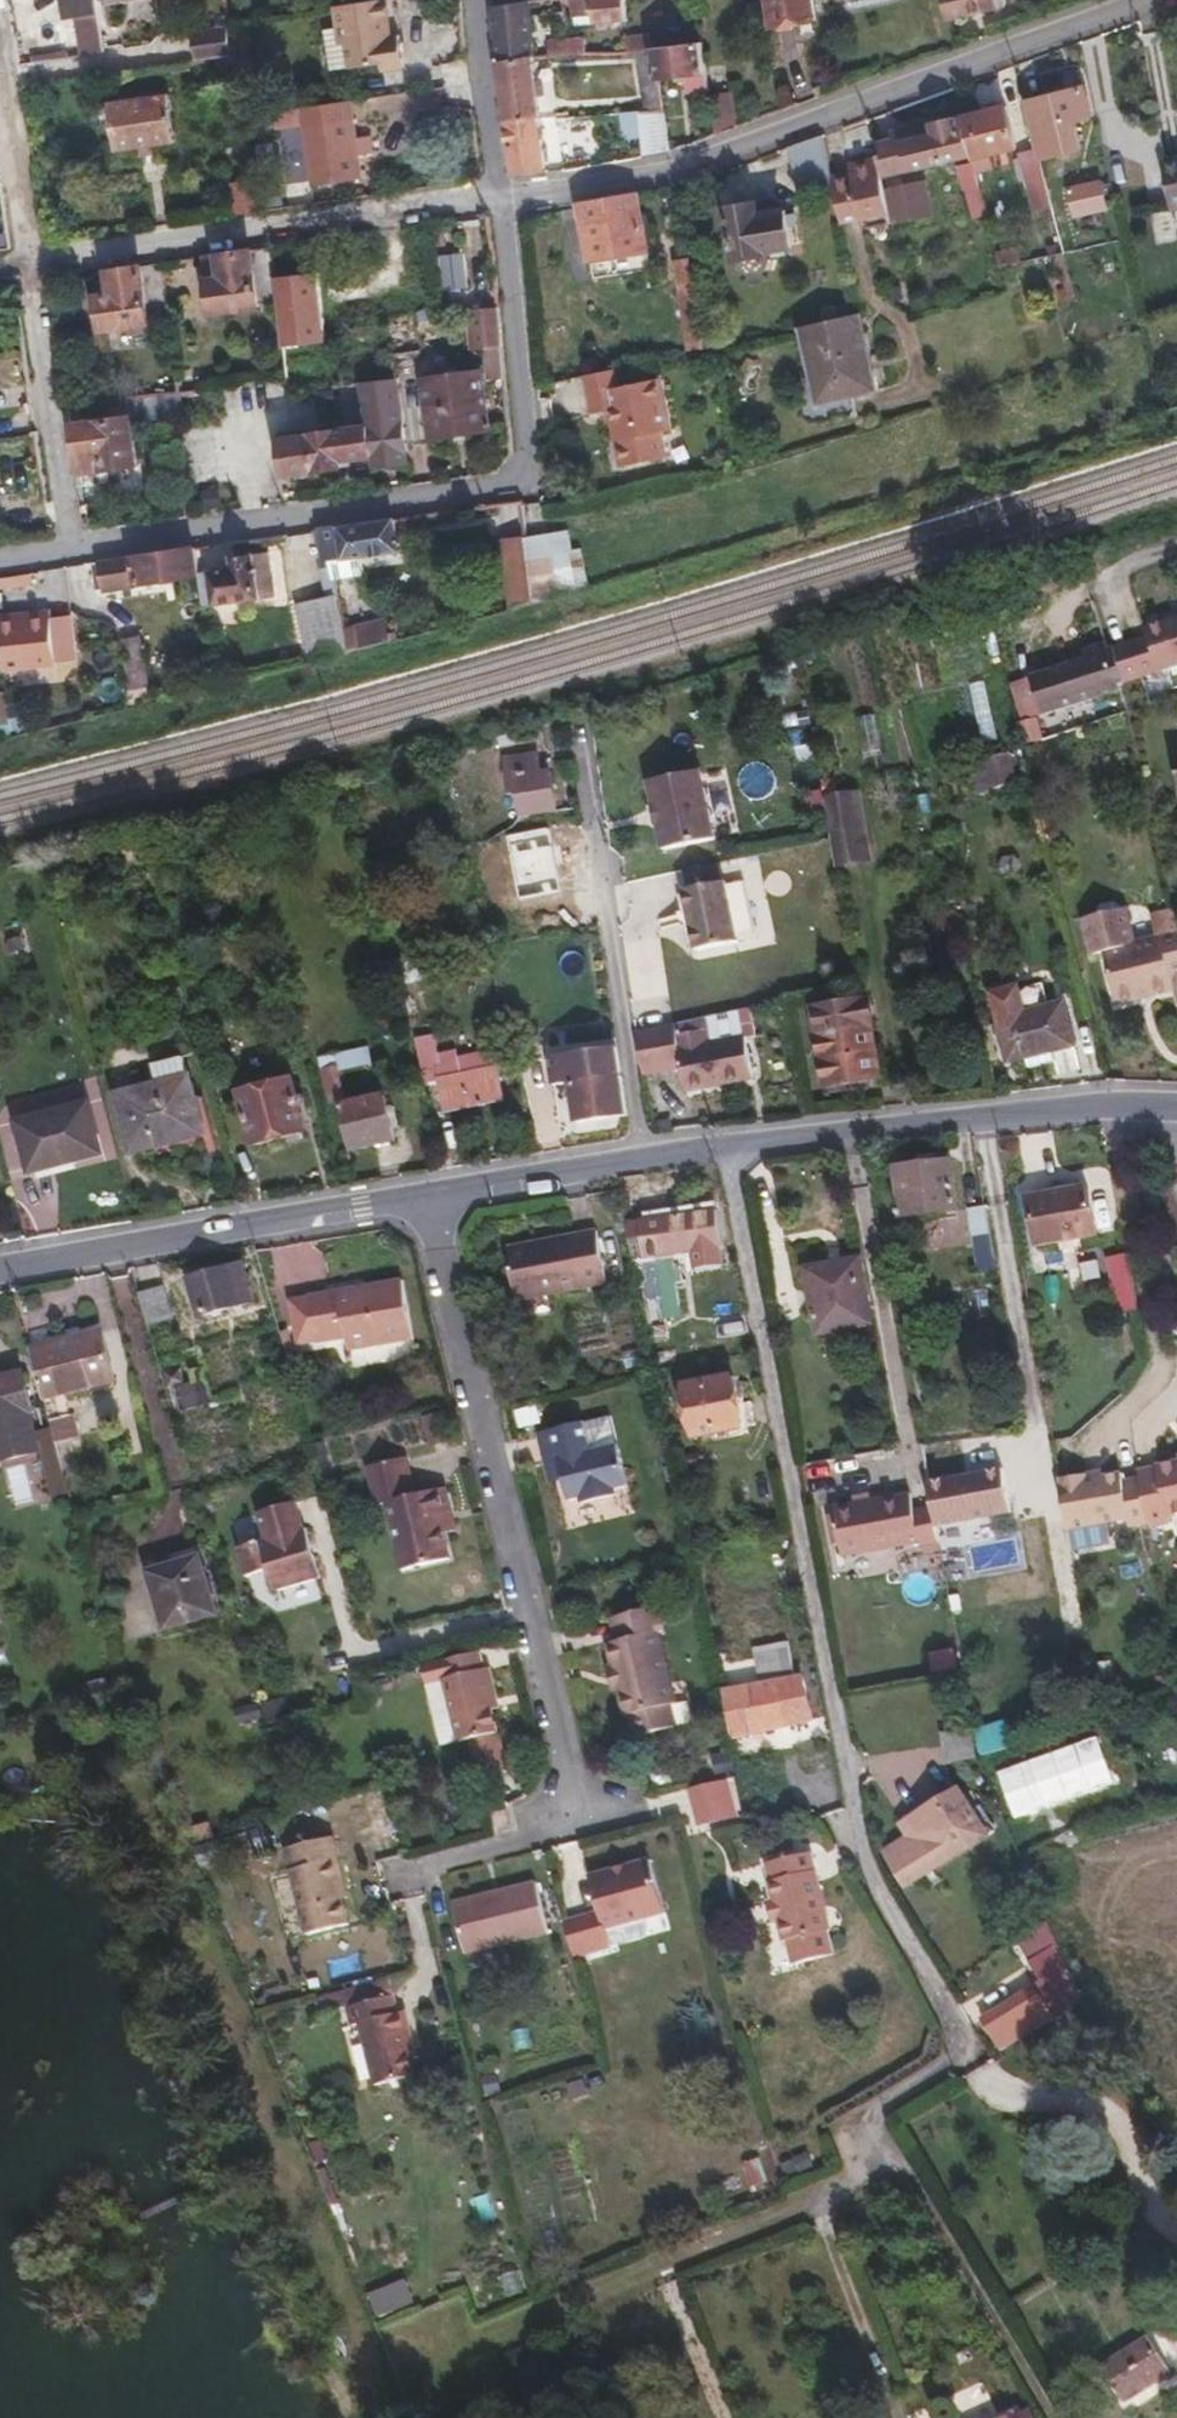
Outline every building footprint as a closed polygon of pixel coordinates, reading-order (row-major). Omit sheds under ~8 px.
[(67,21),(100,16),(98,0),(64,0),(67,21)] [(572,2),(574,22),(593,19),(594,28),(626,24),(624,0),(586,0),(572,2)] [(774,33),(815,26),(812,0),(769,0),(774,33)] [(948,26),(1004,12),(1002,0),(943,0),(948,26)] [(388,2),(333,10),(340,67),(352,65),(353,71),(382,68),(383,73),(406,71),(402,38),(393,39),(388,2)] [(535,64),(531,20),(529,8),(491,13),(497,68),(535,64)] [(231,33),(195,38),(200,66),(235,61),(231,33)] [(627,43),(628,55),(652,53),(651,41),(627,43)] [(585,42),(566,45),(567,61),(586,59),(585,42)] [(567,61),(566,45),(548,47),(549,62),(567,61)] [(652,53),(656,84),(684,80),(706,76),(702,47),(652,53)] [(541,124),(535,64),(497,68),(505,128),(541,124)] [(708,94),(706,76),(684,80),(687,97),(708,94)] [(658,104),(656,84),(648,85),(651,105),(658,104)] [(1080,96),(1023,109),(1035,159),(1037,168),(1079,159),(1073,130),(1087,127),(1080,96)] [(733,135),(729,99),(709,102),(714,142),(733,135)] [(174,100),(112,108),(117,155),(179,148),(174,100)] [(351,105),(302,113),(313,189),(363,183),(351,105)] [(663,113),(659,114),(636,115),(640,140),(642,162),(643,163),(670,157),(663,113)] [(636,115),(616,117),(621,143),(640,140),(636,115)] [(961,124),(973,178),(989,175),(987,161),(1013,156),(1005,115),(961,124)] [(547,177),(541,124),(505,128),(513,183),(547,177)] [(877,165),(881,185),(963,166),(956,130),(873,148),(876,160),(877,165)] [(821,143),(804,149),(811,182),(828,179),(827,175),(821,143)] [(1037,168),(1035,159),(1016,162),(1029,222),(1047,218),(1037,168)] [(849,171),(864,236),(892,231),(885,199),(881,185),(877,165),(849,171)] [(1159,170),(1167,218),(1176,217),(1176,167),(1159,170)] [(849,171),(827,175),(828,179),(842,241),(864,236),(849,171)] [(977,197),(974,181),(959,184),(962,200),(977,197)] [(235,222),(259,219),(254,188),(232,191),(235,222)] [(902,194),(885,199),(892,231),(909,227),(902,194)] [(1101,194),(1067,202),(1072,227),(1105,220),(1101,194)] [(635,200),(580,211),(590,269),(645,259),(635,200)] [(757,210),(728,216),(736,267),(767,262),(766,257),(791,253),(788,236),(794,235),(793,226),(786,227),(784,217),(759,222),(757,210)] [(276,263),(275,253),(208,263),(214,318),(281,309),(276,263)] [(295,307),(291,269),(286,270),(285,261),(276,263),(281,309),(295,307)] [(701,331),(689,265),(673,268),(688,359),(704,355),(701,331)] [(144,272),(111,276),(114,300),(100,302),(105,335),(151,329),(144,272)] [(469,314),(473,354),(485,353),(503,351),(499,312),(469,314)] [(856,321),(797,334),(809,391),(800,398),(795,405),(795,413),(798,423),(804,428),(813,431),(851,422),(847,403),(872,398),(856,321)] [(714,329),(701,331),(704,355),(715,353),(717,352),(714,329)] [(503,351),(485,353),(489,385),(506,383),(503,351)] [(618,374),(585,382),(593,421),(612,417),(623,470),(669,461),(664,434),(672,432),(661,382),(621,390),(618,374)] [(361,385),(369,435),(372,462),(367,463),(369,473),(400,469),(389,382),(361,385)] [(133,404),(73,409),(84,478),(139,471),(133,404)] [(455,404),(426,407),(430,444),(490,437),(486,410),(468,413),(467,407),(456,409),(455,404)] [(372,462),(369,435),(283,446),(288,481),(343,474),(343,466),(367,463),(372,462)] [(397,527),(327,537),(333,570),(347,568),(345,559),(362,557),(363,565),(401,559),(397,527)] [(537,611),(527,546),(507,549),(517,615),(537,611)] [(199,555),(117,566),(120,592),(202,582),(202,579),(199,555)] [(279,601),(273,558),(237,563),(239,574),(202,579),(202,582),(206,611),(279,601)] [(120,592),(117,566),(104,568),(107,595),(120,592)] [(346,635),(340,604),(301,610),(312,668),(351,658),(346,635)] [(59,669),(53,614),(32,616),(32,623),(2,626),(8,674),(59,669)] [(1148,634),(1151,644),(1161,679),(1176,674),(1176,625),(1148,634)] [(385,641),(382,627),(346,635),(351,658),(395,647),(394,640),(385,641)] [(1151,644),(1119,654),(1129,689),(1161,679),(1151,644)] [(151,692),(146,646),(128,648),(134,694),(151,692)] [(1129,689),(1119,654),(1113,656),(1111,650),(1085,657),(1088,667),(1035,682),(1047,721),(1125,697),(1124,691),(1129,689)] [(7,696),(0,697),(0,729),(11,728),(7,696)] [(143,709),(142,699),(134,700),(135,711),(143,709)] [(840,721),(851,757),(881,747),(870,711),(840,721)] [(558,818),(551,781),(544,782),(540,760),(511,766),(524,825),(558,818)] [(1014,789),(1009,760),(985,765),(991,794),(1014,789)] [(715,871),(697,780),(645,791),(650,815),(655,836),(665,883),(681,879),(712,872),(715,871)] [(859,799),(825,804),(832,845),(837,873),(870,868),(859,799)] [(655,836),(650,815),(643,817),(647,837),(655,836)] [(560,896),(556,867),(525,871),(529,900),(560,896)] [(751,943),(740,891),(722,893),(721,890),(716,890),(712,872),(681,879),(685,897),(679,898),(684,920),(686,932),(693,960),(736,951),(735,946),(751,943)] [(686,932),(684,920),(673,923),(676,935),(686,932)] [(1163,952),(1138,958),(1130,923),(1122,924),(1113,921),(1103,923),(1097,931),(1083,935),(1093,971),(1109,967),(1121,1016),(1176,1003),(1176,948),(1163,952)] [(1158,930),(1163,952),(1176,948),(1176,925),(1158,930)] [(1029,1024),(1024,997),(1000,1002),(1004,1029),(1029,1024)] [(881,1084),(871,1034),(868,1034),(863,1009),(814,1019),(819,1043),(816,1045),(826,1094),(881,1084)] [(755,1030),(751,1014),(739,1017),(742,1032),(755,1030)] [(745,1045),(742,1032),(739,1017),(705,1024),(711,1052),(745,1045)] [(1073,1059),(1064,1017),(1029,1024),(1004,1029),(998,1030),(1007,1071),(1022,1068),(1049,1063),(1073,1059)] [(752,1082),(745,1045),(711,1052),(705,1024),(675,1031),(682,1075),(685,1095),(752,1082)] [(675,1031),(637,1039),(643,1081),(682,1075),(675,1031)] [(503,1102),(493,1057),(455,1064),(453,1053),(444,1055),(440,1038),(419,1043),(429,1088),(439,1085),(446,1113),(503,1102)] [(340,1075),(374,1067),(370,1052),(322,1063),(330,1099),(344,1096),(340,1075)] [(629,1121),(619,1056),(598,1058),(601,1085),(574,1090),(580,1128),(629,1121)] [(191,1076),(186,1058),(155,1065),(159,1084),(191,1076)] [(601,1085),(598,1058),(550,1065),(554,1092),(574,1090),(601,1085)] [(1050,1073),(1049,1063),(1022,1068),(1024,1078),(1050,1073)] [(207,1137),(191,1076),(159,1084),(120,1095),(135,1156),(207,1137)] [(396,1145),(386,1101),(346,1111),(355,1154),(396,1145)] [(312,1156),(299,1103),(246,1116),(259,1170),(312,1156)] [(101,1161),(89,1110),(18,1128),(29,1179),(101,1161)] [(954,1217),(949,1167),(895,1172),(899,1221),(954,1217)] [(1098,1246),(1090,1198),(1030,1208),(1039,1256),(1098,1246)] [(996,1278),(986,1214),(972,1216),(982,1279),(996,1278)] [(717,1219),(628,1229),(632,1254),(721,1243),(717,1219)] [(606,1286),(596,1235),(541,1246),(542,1255),(507,1261),(516,1304),(606,1286)] [(542,1255),(541,1246),(506,1253),(507,1261),(542,1255)] [(651,1320),(683,1316),(677,1253),(644,1256),(651,1320)] [(871,1313),(861,1264),(805,1273),(814,1323),(871,1313)] [(1129,1264),(1110,1267),(1116,1299),(1135,1295),(1129,1264)] [(249,1306),(242,1275),(233,1278),(231,1271),(191,1282),(201,1319),(249,1306)] [(416,1343),(407,1283),(396,1285),(396,1293),(365,1297),(366,1289),(314,1297),(320,1342),(351,1338),(353,1352),(416,1343)] [(396,1293),(396,1285),(366,1289),(365,1297),(396,1293)] [(173,1319),(165,1290),(141,1295),(149,1326),(173,1319)] [(320,1342),(314,1297),(298,1300),(302,1344),(320,1342)] [(115,1388),(103,1339),(35,1354),(48,1404),(115,1388)] [(35,1417),(26,1379),(0,1385),(0,1425),(35,1417)] [(739,1409),(735,1381),(684,1389),(693,1440),(757,1429),(753,1407),(739,1409)] [(216,1404),(209,1382),(174,1392),(181,1414),(216,1404)] [(617,1447),(611,1421),(585,1426),(592,1452),(617,1447)] [(627,1489),(617,1447),(592,1452),(585,1426),(585,1424),(553,1432),(563,1475),(569,1502),(580,1500),(616,1491),(627,1489)] [(563,1475),(553,1432),(537,1435),(547,1478),(563,1475)] [(41,1439),(47,1465),(50,1478),(64,1476),(55,1436),(41,1439)] [(455,1516),(449,1492),(418,1499),(410,1460),(372,1469),(380,1509),(391,1506),(408,1573),(453,1562),(448,1539),(443,1519),(455,1516)] [(927,1484),(932,1513),(934,1528),(1012,1514),(1004,1470),(927,1484)] [(1170,1472),(1151,1476),(1153,1484),(1137,1486),(1145,1526),(1147,1535),(1165,1531),(1164,1526),(1176,1523),(1176,1509),(1170,1472)] [(1102,1481),(1101,1474),(1084,1477),(1086,1484),(1102,1481)] [(1145,1526),(1137,1486),(1136,1480),(1117,1484),(1116,1478),(1102,1481),(1086,1484),(1084,1477),(1058,1481),(1067,1532),(1125,1522),(1127,1529),(1145,1526)] [(581,1506),(618,1498),(616,1491),(580,1500),(581,1506)] [(934,1528),(932,1513),(914,1516),(911,1499),(835,1513),(843,1559),(918,1546),(918,1550),(938,1547),(934,1528)] [(297,1501),(258,1513),(266,1539),(238,1547),(247,1577),(268,1570),(275,1592),(321,1577),(297,1501)] [(460,1537),(455,1516),(443,1519),(448,1539),(460,1537)] [(216,1616),(199,1561),(147,1575),(164,1632),(216,1616)] [(675,1705),(658,1634),(662,1633),(657,1609),(610,1620),(616,1644),(610,1646),(616,1669),(612,1670),(618,1694),(624,1719),(630,1718),(634,1717),(642,1723),(645,1736),(675,1729),(669,1707),(675,1705)] [(807,1708),(802,1680),(794,1681),(787,1644),(752,1649),(759,1687),(722,1694),(728,1722),(807,1708)] [(957,1647),(932,1652),(936,1671),(960,1666),(957,1647)] [(497,1740),(490,1707),(496,1705),(488,1672),(481,1674),(477,1656),(440,1664),(446,1683),(440,1685),(441,1687),(457,1750),(497,1740)] [(618,1694),(612,1670),(606,1672),(610,1694),(618,1694)] [(457,1750),(441,1687),(424,1691),(438,1754),(457,1750)] [(645,1736),(642,1723),(634,1717),(630,1718),(635,1738),(645,1736)] [(1012,1717),(977,1727),(984,1753),(1019,1743),(1012,1717)] [(975,1760),(969,1733),(941,1738),(945,1766),(975,1760)] [(1111,1782),(1096,1741),(999,1777),(1013,1817),(1111,1782)] [(728,1818),(719,1781),(690,1788),(699,1826),(728,1818)] [(984,1840),(954,1795),(897,1831),(905,1843),(881,1858),(903,1892),(984,1840)] [(510,1824),(507,1810),(492,1813),(495,1828),(510,1824)] [(346,1886),(335,1844),(289,1857),(312,1940),(352,1929),(345,1905),(340,1888),(346,1886)] [(829,1932),(810,1856),(771,1865),(775,1882),(771,1883),(776,1902),(774,1903),(779,1923),(783,1941),(787,1941),(791,1940),(798,1945),(801,1963),(832,1956),(827,1933),(829,1932)] [(669,1913),(657,1860),(632,1866),(632,1871),(623,1874),(621,1869),(594,1875),(604,1913),(568,1922),(578,1964),(589,1962),(587,1953),(613,1947),(609,1929),(648,1919),(669,1913)] [(550,1934),(538,1885),(457,1905),(467,1945),(502,1936),(505,1945),(550,1934)] [(351,1903),(346,1886),(340,1888),(345,1905),(351,1903)] [(779,1923),(774,1903),(766,1906),(770,1925),(779,1923)] [(643,1940),(650,1926),(648,1919),(609,1929),(613,1947),(643,1940)] [(502,1936),(467,1945),(469,1954),(505,1945),(502,1936)] [(791,1940),(787,1941),(793,1965),(801,1963),(798,1945),(791,1940)] [(1069,1985),(1055,1965),(1047,1970),(1061,1991),(1069,1985)] [(1000,2051),(1051,2019),(1034,1991),(983,2023),(1000,2051)] [(415,2045),(407,2013),(401,2014),(396,1998),(351,2009),(356,2026),(365,2024),(381,2086),(417,2077),(409,2046),(415,2045)] [(401,2263),(363,2277),(378,2316),(415,2302),(401,2263)] [(1142,2339),(1103,2368),(1124,2403),(1167,2375),(1162,2367),(1144,2338),(1142,2339)]
